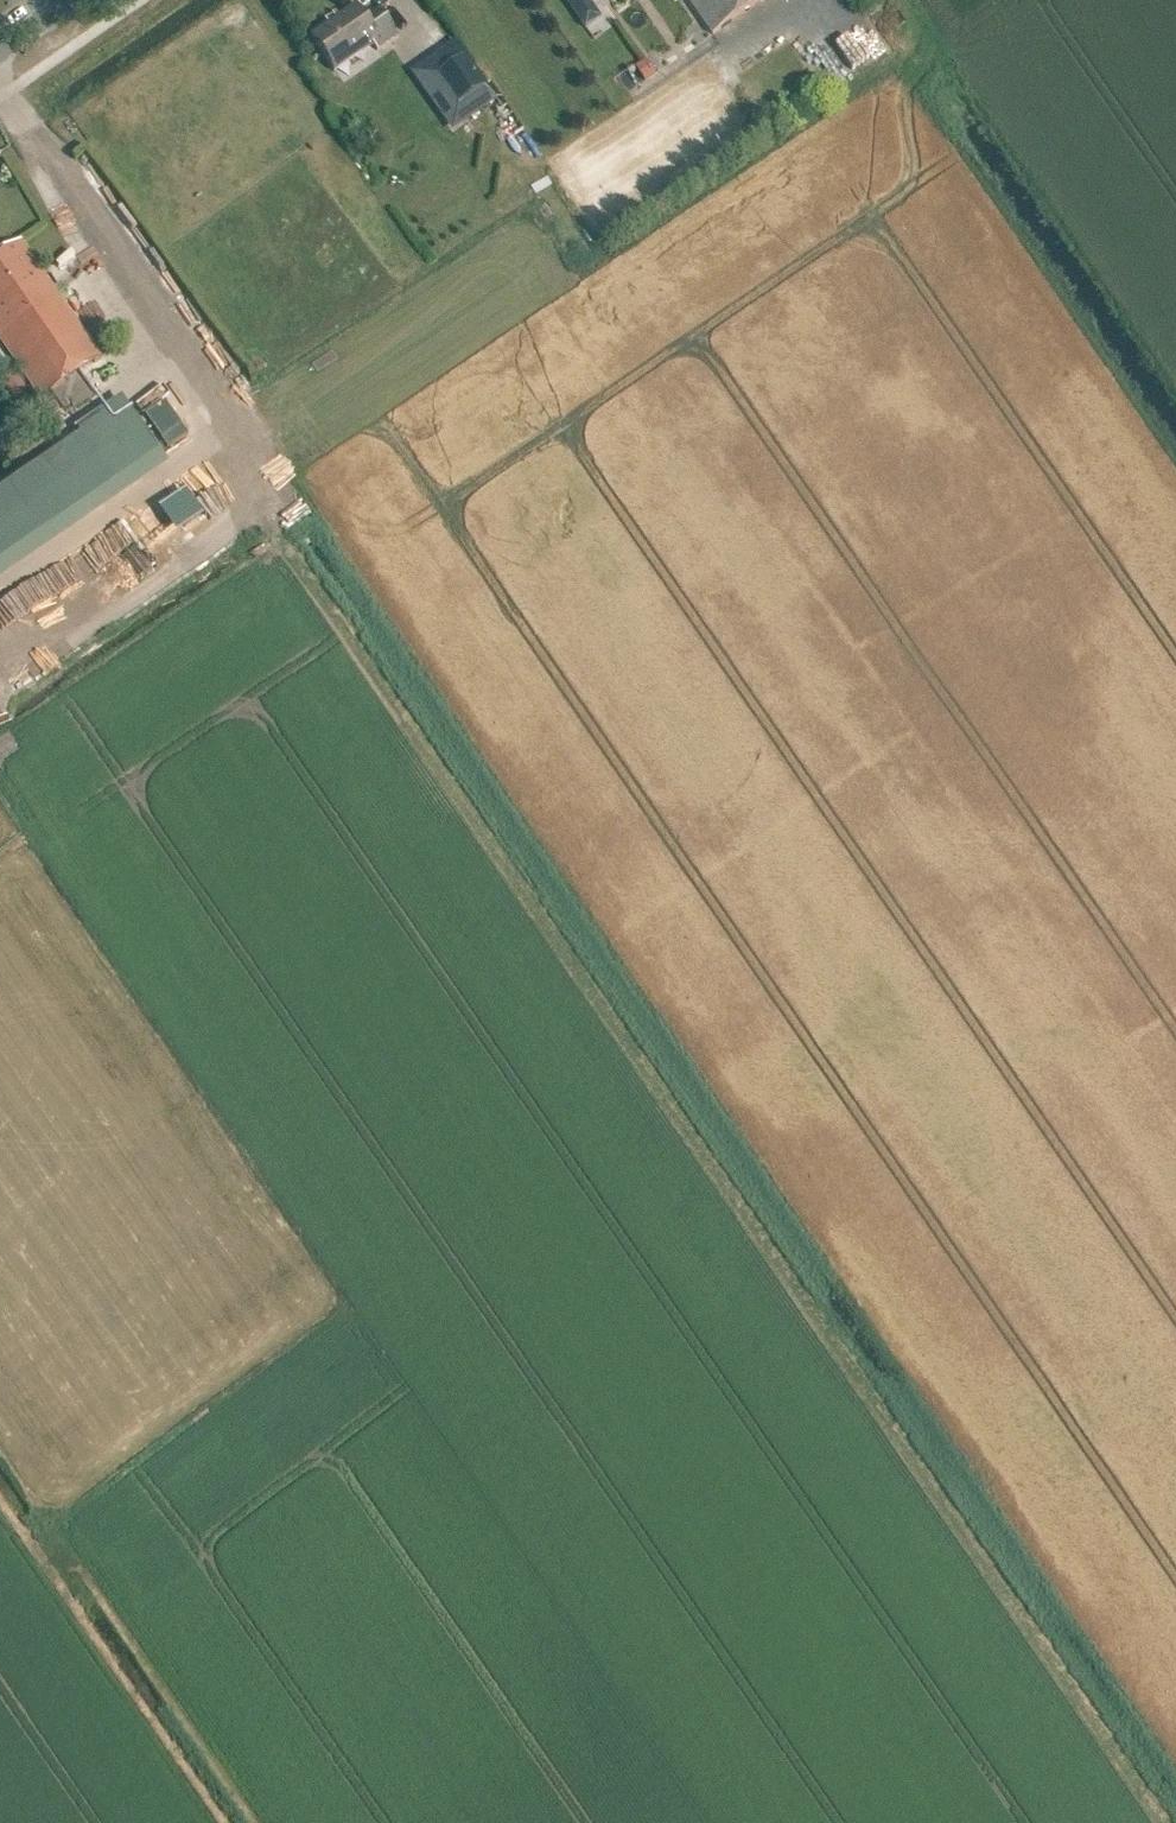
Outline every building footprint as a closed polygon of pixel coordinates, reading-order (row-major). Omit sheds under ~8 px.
[(588,0),(565,0),(586,29),(600,19),(588,0)] [(713,34),(763,0),(689,0),(713,34)] [(365,19),(356,6),(311,37),(334,70),(372,44),(377,51),(397,38),(378,10),(365,19)] [(641,53),(621,63),(629,78),(648,68),(641,53)] [(441,76),(410,98),(427,123),(458,102),(441,76)] [(20,243),(0,257),(0,340),(42,401),(101,360),(20,243)] [(89,438),(122,485),(162,457),(130,410),(89,438)] [(167,504),(175,512),(194,497),(192,495),(201,488),(185,469),(174,477),(184,490),(167,504)] [(53,538),(43,523),(0,550),(0,572),(53,538)] [(0,599),(0,619),(15,610),(6,595),(0,599)]
